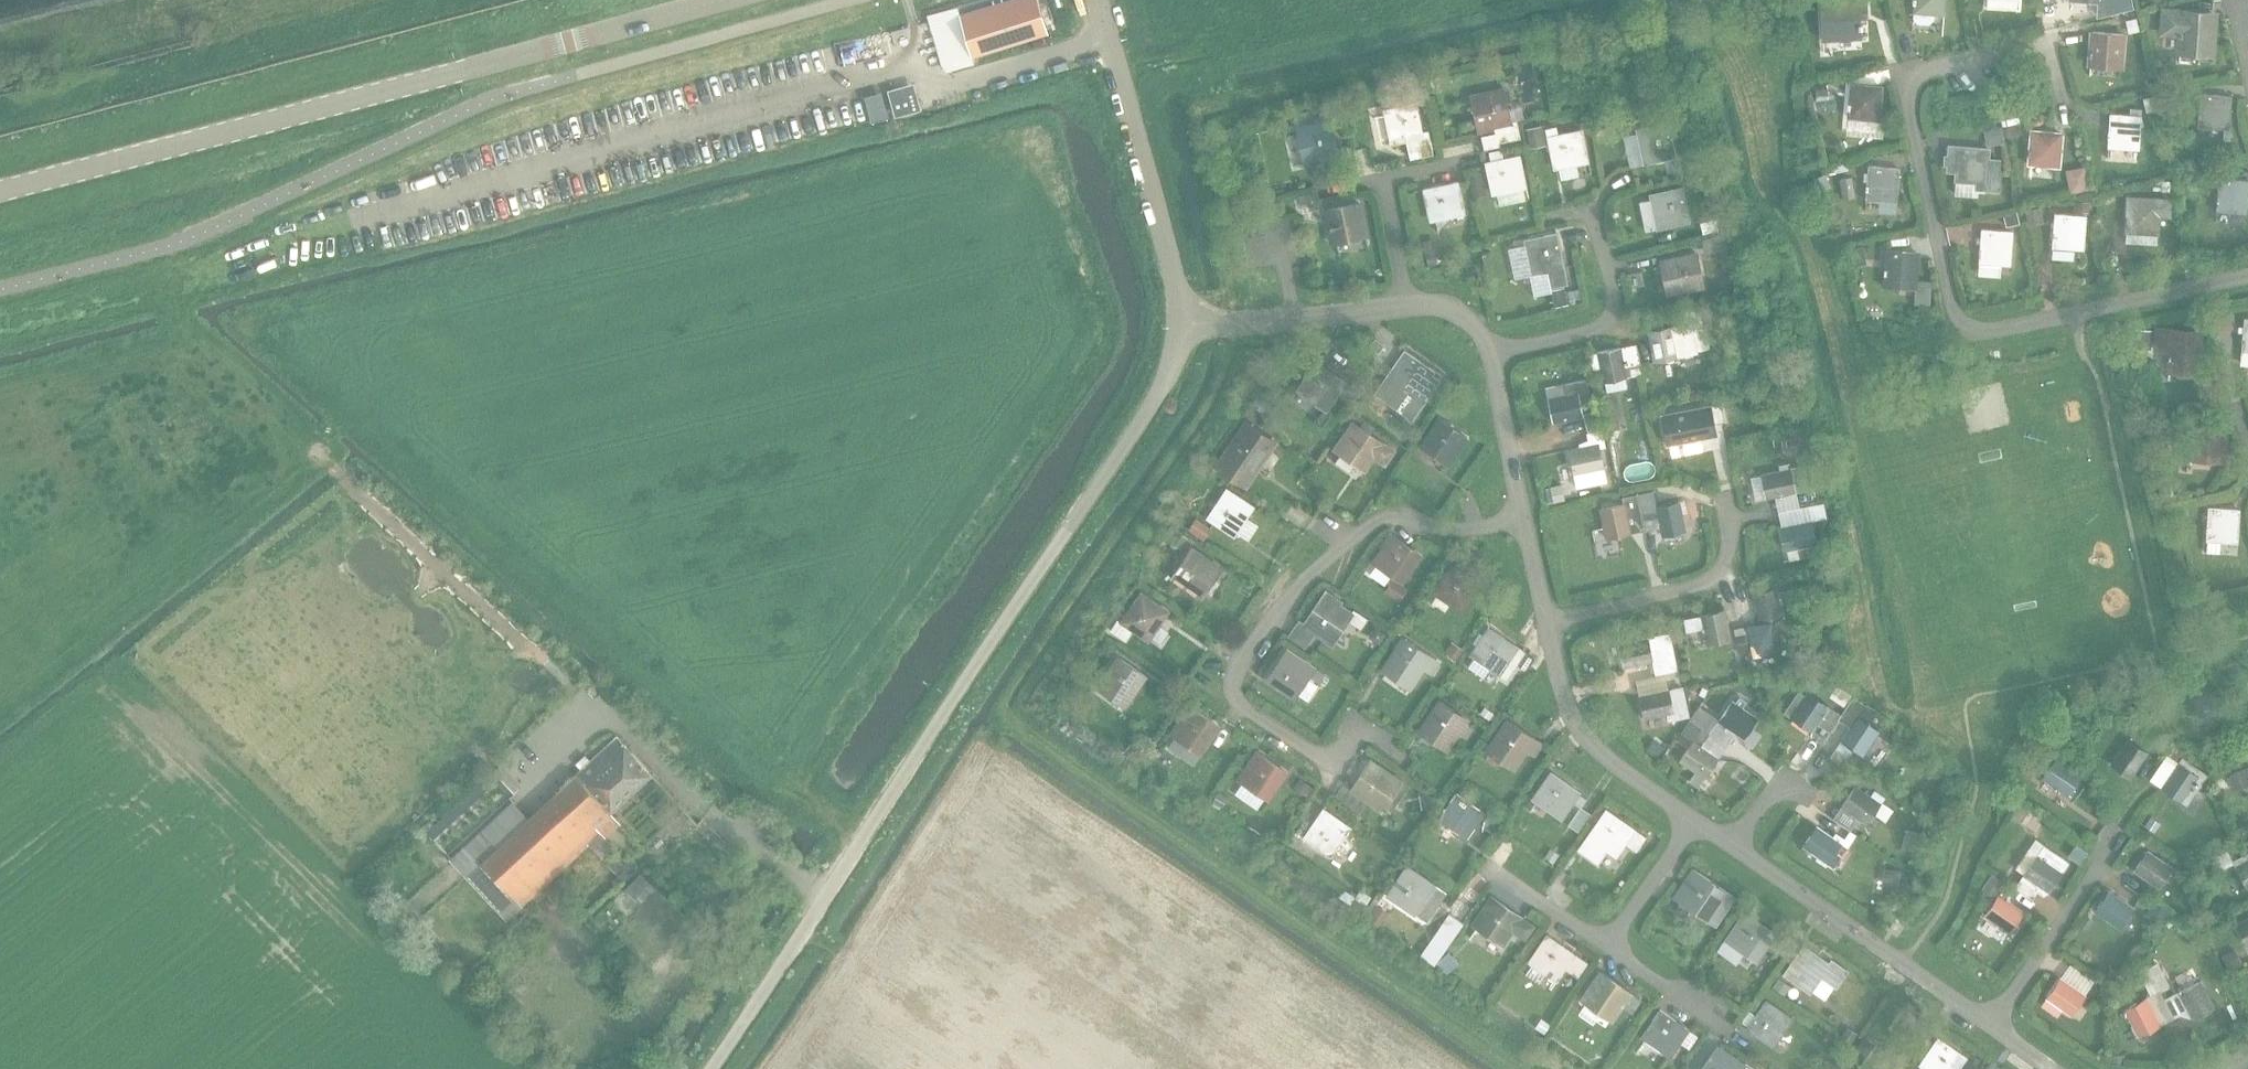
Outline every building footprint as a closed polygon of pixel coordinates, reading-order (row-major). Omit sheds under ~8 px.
[(954,15),(962,40),(967,38),(972,55),(1046,34),(1037,0),(1005,0),(960,13),(954,15)] [(1822,42),(1861,39),(1859,17),(1867,16),(1866,0),(1819,0),(1822,42)] [(1942,13),(1943,0),(1913,0),(1912,10),(1913,10),(1913,20),(1917,23),(1928,24),(1932,21),(1934,18),(1934,12),(1942,13)] [(2210,44),(2212,12),(2182,10),(2182,11),(2171,10),(2170,23),(2181,23),(2180,42),(2210,44)] [(2088,62),(2119,65),(2121,32),(2091,30),(2088,62)] [(1846,115),(1877,118),(1880,86),(1850,82),(1846,115)] [(1492,95),(1472,99),(1478,128),(1494,125),(1495,131),(1481,134),(1484,146),(1498,143),(1497,140),(1519,135),(1516,120),(1510,121),(1503,88),(1491,90),(1492,95)] [(917,104),(913,91),(907,93),(891,97),(894,111),(895,114),(918,108),(917,104)] [(2226,126),(2227,126),(2229,94),(2199,92),(2196,124),(2224,126),(2222,141),(2229,142),(2230,129),(2226,129),(2226,126)] [(871,127),(892,122),(885,96),(865,102),(871,127)] [(1427,130),(1422,131),(1415,102),(1403,104),(1404,109),(1384,113),(1391,143),(1406,140),(1410,157),(1432,153),(1427,130)] [(2106,144),(2136,147),(2139,114),(2108,112),(2106,144)] [(1298,132),(1305,162),(1337,154),(1330,121),(1317,124),(1317,128),(1298,132)] [(1636,132),(1642,161),(1674,154),(1667,121),(1654,124),(1655,128),(1636,132)] [(1983,129),(1986,145),(2003,142),(2001,126),(1983,129)] [(1558,166),(1588,159),(1581,127),(1547,135),(1550,146),(1554,145),(1558,166)] [(2027,162),(2057,164),(2060,132),(2029,129),(2027,162)] [(1974,187),(1995,189),(1998,159),(1987,158),(1988,147),(1947,144),(1945,170),(1954,170),(1953,179),(1975,181),(1974,187)] [(1496,192),(1526,185),(1519,153),(1485,161),(1488,173),(1492,172),(1496,192)] [(1864,197),(1895,200),(1898,167),(1867,164),(1864,197)] [(2214,208),(2245,211),(2247,179),(2218,176),(2214,208)] [(1435,218),(1465,212),(1458,180),(1424,188),(1426,200),(1431,199),(1435,218)] [(2187,184),(2191,203),(2201,201),(2197,181),(2187,184)] [(1669,193),(1650,197),(1656,226),(1688,219),(1681,185),(1668,188),(1669,193)] [(2127,196),(2125,229),(2158,229),(2158,210),(2169,210),(2169,196),(2127,196)] [(1336,240),(1366,233),(1359,202),(1325,209),(1327,222),(1332,221),(1336,240)] [(2051,245),(2081,247),(2083,214),(2053,212),(2051,245)] [(1698,218),(1700,231),(1718,228),(1715,215),(1698,218)] [(1978,260),(2008,263),(2011,230),(1980,227),(1978,260)] [(1551,286),(1568,282),(1557,231),(1544,234),(1545,239),(1525,243),(1532,273),(1547,270),(1551,286)] [(1721,259),(1733,257),(1728,233),(1701,239),(1704,255),(1719,252),(1721,259)] [(1882,281),(1913,284),(1916,251),(1885,249),(1882,281)] [(1663,261),(1670,291),(1702,284),(1695,250),(1682,253),(1683,257),(1663,261)] [(1647,330),(1653,359),(1697,350),(1693,334),(1702,333),(1696,307),(1684,309),(1684,313),(1680,314),(1682,323),(1647,330)] [(2168,366),(2198,368),(2201,335),(2171,333),(2172,328),(2156,327),(2155,344),(2169,346),(2168,366)] [(1595,351),(1589,352),(1593,369),(1599,368),(1602,381),(1604,393),(1628,388),(1625,376),(1619,346),(1595,351)] [(1400,364),(1379,393),(1411,416),(1437,379),(1429,374),(1432,370),(1403,350),(1396,361),(1400,364)] [(1301,392),(1325,409),(1343,382),(1315,362),(1307,373),(1312,376),(1301,392)] [(1566,393),(1547,397),(1549,408),(1552,421),(1562,419),(1581,415),(1578,400),(1589,398),(1586,379),(1564,384),(1566,393)] [(1600,401),(1604,417),(1615,415),(1614,411),(1618,410),(1616,397),(1600,401)] [(1710,406),(1661,415),(1666,445),(1716,435),(1713,422),(1722,420),(1719,404),(1710,406)] [(1583,415),(1586,430),(1597,428),(1594,413),(1583,415)] [(1423,447),(1447,463),(1466,437),(1438,418),(1431,428),(1435,431),(1423,447)] [(2189,420),(2187,453),(2206,454),(2206,460),(2225,461),(2226,455),(2227,433),(2219,433),(2220,422),(2189,420)] [(1215,467),(1242,486),(1273,441),(1246,422),(1215,467)] [(1350,436),(1338,453),(1363,470),(1372,458),(1385,466),(1395,451),(1382,442),(1354,423),(1346,434),(1350,436)] [(1589,445),(1568,450),(1570,458),(1576,484),(1607,477),(1600,446),(1605,445),(1601,430),(1586,434),(1589,445)] [(1760,475),(1765,498),(1794,491),(1789,468),(1760,475)] [(1563,498),(1560,485),(1551,487),(1554,500),(1563,498)] [(1800,492),(1804,505),(1821,501),(1817,488),(1800,492)] [(1219,520),(1235,531),(1252,507),(1225,489),(1206,517),(1216,525),(1219,520)] [(1622,503),(1599,508),(1603,526),(1605,536),(1644,528),(1642,515),(1657,512),(1655,506),(1652,490),(1621,497),(1622,503)] [(1657,512),(1661,534),(1685,530),(1678,501),(1655,506),(1657,512)] [(2206,538),(2237,540),(2239,508),(2208,505),(2206,538)] [(1191,532),(1201,539),(1210,527),(1200,520),(1191,532)] [(1781,526),(1786,550),(1815,544),(1810,520),(1781,526)] [(1375,564),(1394,577),(1400,582),(1419,555),(1390,535),(1383,545),(1387,548),(1375,564)] [(1183,579),(1200,591),(1217,566),(1191,547),(1171,577),(1180,583),(1183,579)] [(1436,594),(1460,611),(1479,584),(1450,564),(1442,575),(1447,578),(1436,594)] [(1408,587),(1400,582),(1394,577),(1384,592),(1398,602),(1408,587)] [(1759,622),(1746,625),(1753,655),(1772,651),(1775,619),(1782,617),(1776,587),(1752,592),(1759,622)] [(1322,596),(1303,624),(1314,631),(1316,628),(1332,639),(1346,619),(1346,618),(1349,614),(1336,605),(1339,601),(1325,591),(1322,595),(1322,596)] [(1133,624),(1149,635),(1166,610),(1139,592),(1119,620),(1130,628),(1133,624)] [(1701,614),(1707,643),(1730,638),(1724,609),(1701,614)] [(1373,639),(1378,642),(1384,634),(1376,627),(1372,633),(1373,639)] [(1479,638),(1470,652),(1474,655),(1473,656),(1485,664),(1484,665),(1505,679),(1524,652),(1487,628),(1479,638)] [(1647,636),(1618,642),(1620,654),(1622,666),(1633,664),(1652,660),(1655,674),(1677,669),(1669,632),(1647,636)] [(1386,667),(1411,684),(1430,657),(1400,637),(1393,647),(1397,650),(1386,667)] [(1279,681),(1295,692),(1312,667),(1285,649),(1265,677),(1276,685),(1279,681)] [(1101,685),(1126,702),(1144,674),(1116,655),(1108,666),(1112,668),(1101,685)] [(1659,690),(1639,694),(1644,717),(1666,712),(1668,720),(1688,715),(1682,685),(1668,688),(1659,690)] [(1845,707),(1853,696),(1839,686),(1831,697),(1845,707)] [(1798,691),(1784,711),(1790,716),(1800,723),(1806,714),(1816,721),(1827,705),(1808,691),(1805,696),(1798,691)] [(1878,728),(1854,711),(1861,701),(1853,696),(1845,707),(1840,714),(1853,723),(1830,755),(1842,763),(1853,747),(1861,752),(1878,728)] [(1434,712),(1424,727),(1449,744),(1458,730),(1467,736),(1474,726),(1465,720),(1467,717),(1438,698),(1430,709),(1434,712)] [(1695,723),(1726,744),(1734,732),(1742,738),(1756,717),(1732,700),(1719,720),(1704,710),(1695,723)] [(1174,735),(1167,745),(1193,763),(1200,754),(1219,727),(1188,705),(1181,716),(1185,719),(1174,735)] [(1501,733),(1493,745),(1518,762),(1527,748),(1536,754),(1542,744),(1534,739),(1505,719),(1498,731),(1501,733)] [(1679,760),(1695,771),(1703,761),(1711,766),(1726,744),(1695,723),(1689,720),(1680,733),(1692,741),(1679,760)] [(601,857),(613,845),(595,826),(611,812),(610,812),(652,774),(617,736),(482,862),(522,905),(589,844),(601,857)] [(2128,739),(2110,764),(2120,771),(2126,762),(2136,769),(2148,753),(2128,739)] [(1240,780),(1266,798),(1285,771),(1256,751),(1248,762),(1251,765),(1240,780)] [(2043,777),(2067,794),(2081,774),(2057,757),(2043,777)] [(2182,757),(2161,787),(2186,805),(2207,774),(2182,757)] [(1351,788),(1350,789),(1360,797),(1363,793),(1380,804),(1393,785),(1403,792),(1407,786),(1397,779),(1369,760),(1368,762),(1351,788)] [(1536,801),(1560,818),(1579,791),(1550,772),(1543,782),(1547,785),(1536,801)] [(1856,785),(1841,805),(1858,817),(1856,820),(1864,826),(1884,797),(1875,790),(1871,796),(1856,785)] [(1440,822),(1466,839),(1484,812),(1454,792),(1447,802),(1451,805),(1440,822)] [(2036,834),(2044,822),(2017,804),(2009,816),(2036,834)] [(1315,840),(1331,851),(1348,826),(1321,808),(1301,837),(1312,844),(1315,840)] [(1615,856),(1624,843),(1634,829),(1605,809),(1597,820),(1601,822),(1590,838),(1615,856)] [(1802,845),(1827,862),(1841,843),(1816,825),(1802,845)] [(1634,829),(1624,843),(1635,850),(1645,837),(1634,829)] [(2048,891),(2069,862),(2044,845),(2037,856),(2028,850),(2015,868),(2024,874),(2048,891)] [(2147,851),(2134,870),(2150,882),(2157,872),(2165,878),(2172,869),(2147,851)] [(2236,867),(2242,877),(2247,874),(2247,861),(2236,867)] [(1397,896),(1414,908),(1431,883),(1405,865),(1385,894),(1394,901),(1397,896)] [(1678,899),(1703,917),(1722,890),(1693,870),(1686,881),(1690,883),(1678,899)] [(2094,910),(2119,927),(2132,908),(2107,890),(2094,910)] [(1985,914),(2009,931),(2023,911),(1998,894),(1985,914)] [(1510,929),(1525,940),(1534,927),(1490,896),(1482,907),(1486,910),(1475,926),(1501,943),(1510,929)] [(1730,942),(1754,959),(1773,933),(1745,912),(1737,923),(1741,926),(1730,942)] [(1419,959),(1432,967),(1461,922),(1448,913),(1419,959)] [(2246,945),(2247,944),(2247,918),(2236,924),(2246,945)] [(1563,968),(1577,977),(1587,963),(1544,934),(1537,944),(1541,947),(1530,963),(1555,981),(1563,968)] [(1820,977),(1835,987),(1846,970),(1830,959),(1828,963),(1802,945),(1782,974),(1792,982),(1795,978),(1811,989),(1820,977)] [(2158,964),(2150,969),(2156,981),(2165,976),(2158,964)] [(2150,969),(2141,973),(2149,989),(2158,984),(2156,981),(2150,969)] [(1618,1004),(1632,1013),(1641,1000),(1599,972),(1591,982),(1595,985),(1584,1001),(1609,1018),(1618,1004)] [(2042,1004),(2038,1009),(2062,1026),(2071,1014),(2077,1005),(2084,994),(2060,977),(2042,1004)] [(1778,979),(1773,987),(1784,994),(1789,987),(1778,979)] [(2178,992),(2191,1018),(2213,1008),(2199,981),(2178,992)] [(2146,998),(2125,1008),(2134,1026),(2131,1027),(2136,1036),(2138,1035),(2149,1030),(2160,1024),(2146,998)] [(1758,1031),(1774,1042),(1791,1018),(1764,1000),(1744,1029),(1754,1036),(1758,1031)] [(1678,1041),(1688,1048),(1697,1036),(1658,1009),(1651,1019),(1654,1022),(1642,1038),(1668,1056),(1678,1041)] [(1966,1058),(1937,1038),(1930,1049),(1934,1051),(1923,1068),(1925,1068),(1958,1068),(1966,1058)] [(1742,1064),(1715,1046),(1700,1068),(1739,1068),(1742,1064)]
